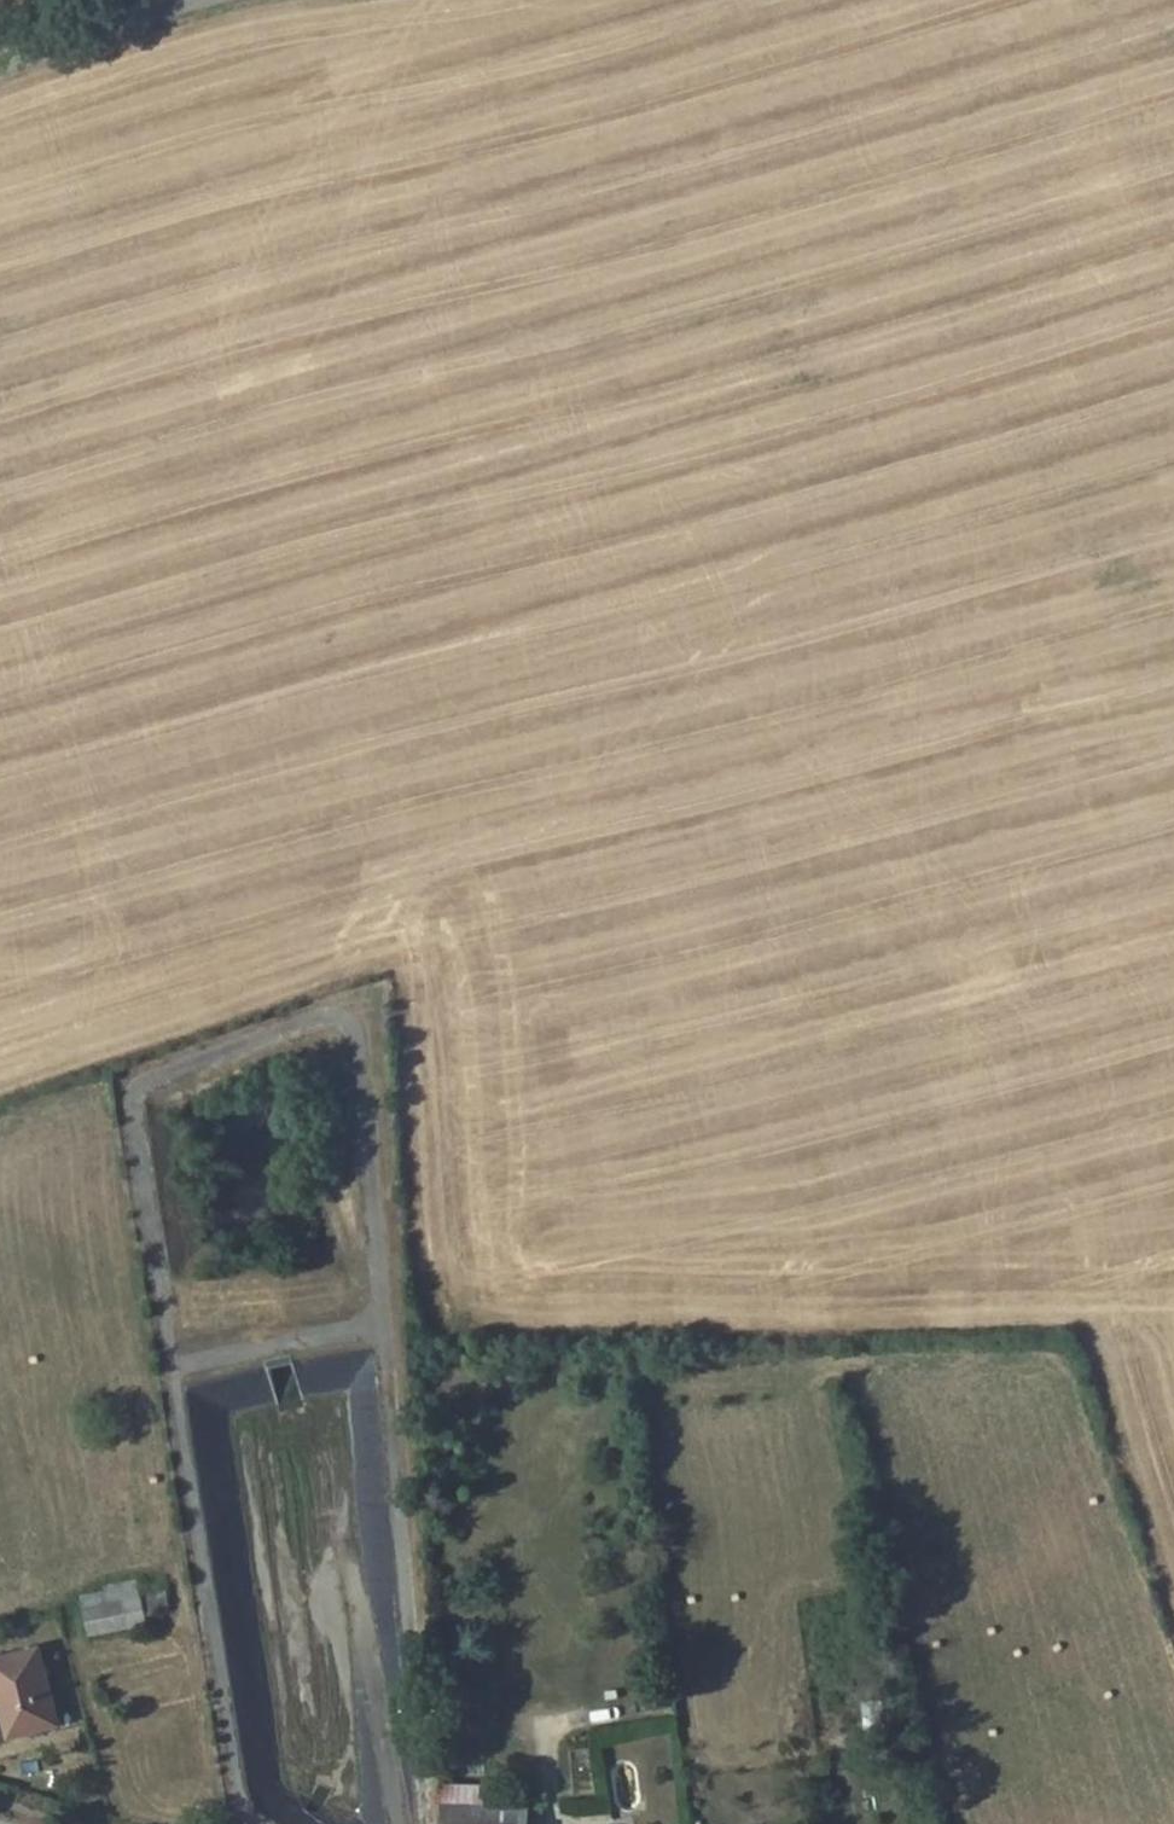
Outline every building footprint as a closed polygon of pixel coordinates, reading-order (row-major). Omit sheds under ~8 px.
[(89,1637),(154,1623),(147,1593),(144,1576),(104,1585),(105,1592),(81,1597),(89,1637)] [(18,1691),(3,1695),(14,1736),(65,1723),(45,1649),(9,1659),(18,1691)] [(9,1659),(0,1661),(0,1682),(3,1695),(18,1691),(9,1659)] [(442,1823),(526,1823),(526,1811),(441,1810),(442,1823)]
